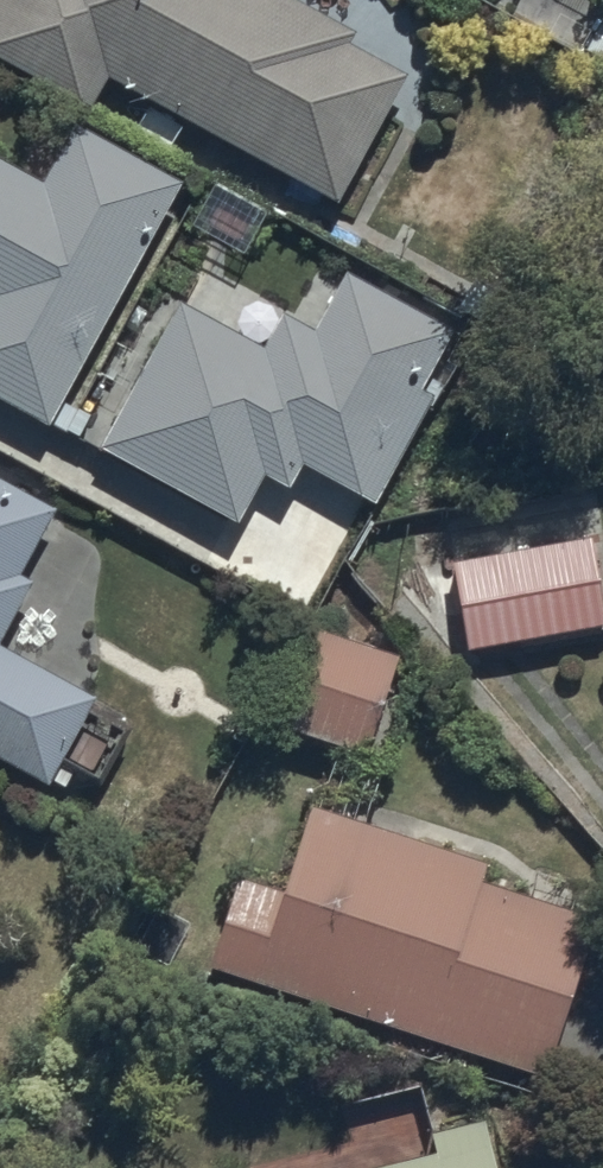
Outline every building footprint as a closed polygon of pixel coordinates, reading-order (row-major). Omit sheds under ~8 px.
[(90,115),(106,86),(336,210),(406,80),(351,51),(355,43),(276,0),(0,0),(0,66),(90,115)] [(180,194),(78,134),(46,189),(0,163),(0,406),(50,433),(180,194)] [(181,307),(103,453),(241,529),(265,485),(290,498),(303,473),(374,512),(439,394),(426,387),(455,334),(351,277),(319,336),(282,316),(262,352),(181,307)] [(0,488),(0,652),(33,588),(23,582),(57,517),(0,488)] [(602,632),(602,625),(589,543),(453,565),(467,654),(602,632)] [(367,760),(396,660),(316,638),(287,737),(367,760)] [(49,793),(62,769),(98,788),(124,739),(87,720),(96,703),(0,653),(0,766),(49,793)] [(241,883),(212,975),(543,1082),(594,923),(570,915),(573,906),(533,893),(529,905),(482,890),(489,869),(316,813),(289,898),(241,883)] [(415,1167),(492,1167),(483,1129),(431,1140),(436,1163),(415,1167)]
